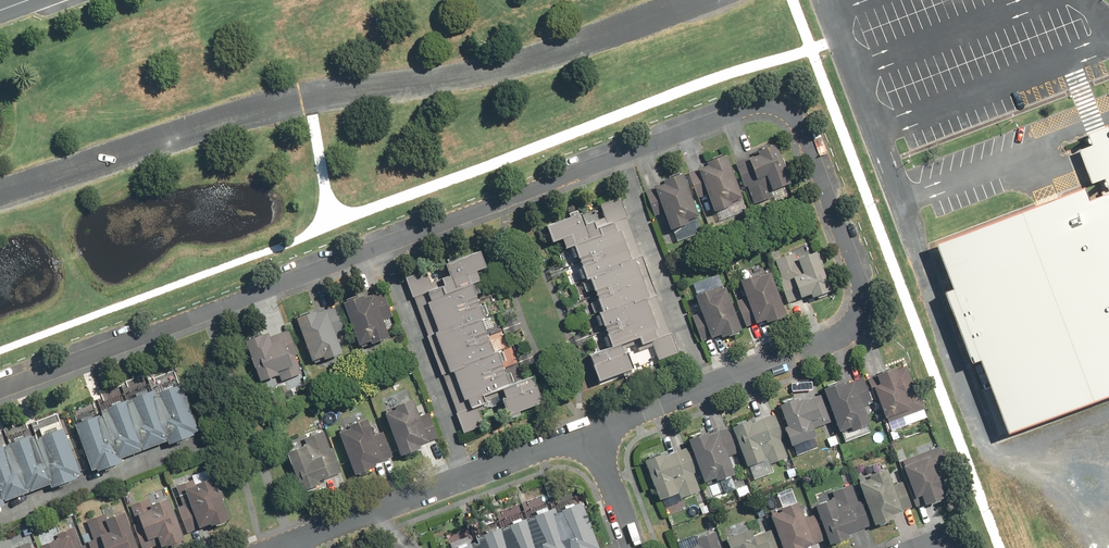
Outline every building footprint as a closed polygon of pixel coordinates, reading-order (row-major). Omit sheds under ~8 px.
[(932,242),(948,283),(938,287),(968,362),(977,359),(1005,431),(1108,391),(1108,136),(1105,125),(1087,132),(1091,143),(1078,148),(1085,168),(1090,181),(1078,185),(1036,202),(932,242)] [(763,153),(753,158),(762,179),(771,175),(777,190),(795,183),(780,143),(762,150),(763,153)] [(714,164),(703,168),(719,211),(746,200),(731,155),(713,161),(714,164)] [(689,172),(659,183),(675,230),(697,222),(695,217),(703,215),(689,172)] [(595,205),(599,218),(582,224),(577,212),(544,224),(550,242),(559,239),(563,249),(571,246),(584,282),(588,281),(599,310),(596,312),(609,348),(588,356),(598,383),(629,371),(618,344),(632,339),(636,350),(649,345),(655,361),(675,354),(615,197),(595,205)] [(493,269),(487,250),(438,267),(436,261),(425,265),(428,271),(408,278),(464,436),(489,427),(484,412),(493,409),(489,396),(506,390),(508,396),(503,398),(505,405),(510,403),(514,414),(547,402),(537,375),(517,382),(482,284),(488,282),(485,272),(493,269)] [(836,291),(820,251),(804,257),(810,272),(798,276),(805,299),(819,294),(820,298),(836,291)] [(791,316),(775,272),(766,275),(765,273),(746,280),(760,322),(773,317),(775,322),(791,316)] [(745,328),(730,286),(721,289),(721,287),(701,294),(716,336),(729,332),(730,334),(745,328)] [(367,293),(347,301),(365,345),(378,340),(380,344),(396,338),(388,318),(395,315),(385,291),(368,297),(367,293)] [(321,311),(300,319),(316,362),(330,357),(332,359),(348,353),(342,335),(350,332),(340,307),(322,314),(321,311)] [(284,382),(304,375),(298,357),(304,354),(295,328),(274,335),(274,333),(251,341),(265,382),(282,376),(284,382)] [(892,423),(928,409),(921,388),(918,389),(909,365),(882,375),(886,384),(879,386),(892,423)] [(103,397),(74,409),(101,473),(129,462),(128,459),(175,439),(177,445),(205,434),(185,384),(182,385),(176,370),(155,378),(152,372),(102,393),(103,397)] [(876,422),(859,380),(849,384),(848,380),(829,388),(846,431),(856,427),(857,430),(876,422)] [(830,414),(824,397),(805,403),(803,397),(786,403),(793,424),(789,426),(795,445),(822,436),(816,419),(830,414)] [(426,444),(441,439),(431,412),(424,415),(417,398),(400,404),(402,408),(390,413),(406,456),(427,448),(426,444)] [(3,507),(11,504),(9,500),(56,484),(57,488),(86,477),(69,428),(64,430),(58,414),(34,423),(38,434),(28,437),(22,423),(0,431),(0,507),(3,507)] [(793,457),(776,414),(757,421),(755,415),(735,423),(758,481),(776,473),(773,465),(793,457)] [(358,429),(344,434),(360,476),(380,469),(379,465),(396,459),(387,432),(381,434),(375,417),(356,424),(358,429)] [(744,473),(728,429),(716,434),(714,430),(694,438),(709,481),(721,477),(723,481),(744,473)] [(325,480),(347,473),(339,450),(334,451),(327,430),(307,436),(310,445),(296,449),(310,490),(326,485),(325,480)] [(930,506),(951,498),(947,487),(956,484),(943,447),(904,460),(917,497),(926,494),(930,506)] [(663,456),(674,496),(683,494),(684,498),(704,493),(692,448),(663,456)] [(880,525),(899,518),(898,516),(916,510),(907,483),(901,486),(895,467),(874,474),(876,478),(863,482),(880,525)] [(216,525),(233,519),(218,477),(188,488),(202,526),(215,521),(216,525)] [(853,533),(874,525),(865,501),(861,503),(854,483),(835,490),(838,497),(821,504),(836,543),(855,536),(853,533)] [(175,494),(159,501),(161,505),(143,513),(154,539),(162,536),(167,547),(193,537),(175,494)] [(804,500),(787,505),(789,510),(776,514),(788,547),(811,547),(810,545),(818,542),(804,500)] [(480,542),(473,545),(472,541),(455,547),(599,547),(603,547),(586,502),(578,505),(577,502),(568,506),(569,509),(560,512),(558,508),(506,528),(506,526),(488,533),(488,535),(479,539),(480,542)] [(109,517),(113,531),(104,534),(108,547),(144,547),(131,510),(109,517)] [(770,523),(742,532),(743,531),(743,530),(743,529),(744,529),(744,528),(743,527),(743,526),(743,525),(742,524),(741,524),(741,523),(740,523),(739,523),(738,523),(737,523),(736,523),(735,524),(734,525),(733,526),(733,527),(733,528),(733,529),(733,530),(734,531),(734,532),(735,532),(735,533),(736,533),(737,533),(729,536),(733,547),(781,547),(775,530),(773,531),(770,523)] [(57,529),(61,539),(44,545),(45,547),(92,547),(90,543),(83,545),(76,527),(69,529),(68,525),(57,529)] [(728,544),(722,546),(717,531),(698,537),(701,546),(696,547),(729,547),(728,544)] [(31,540),(13,547),(34,547),(31,540)]
